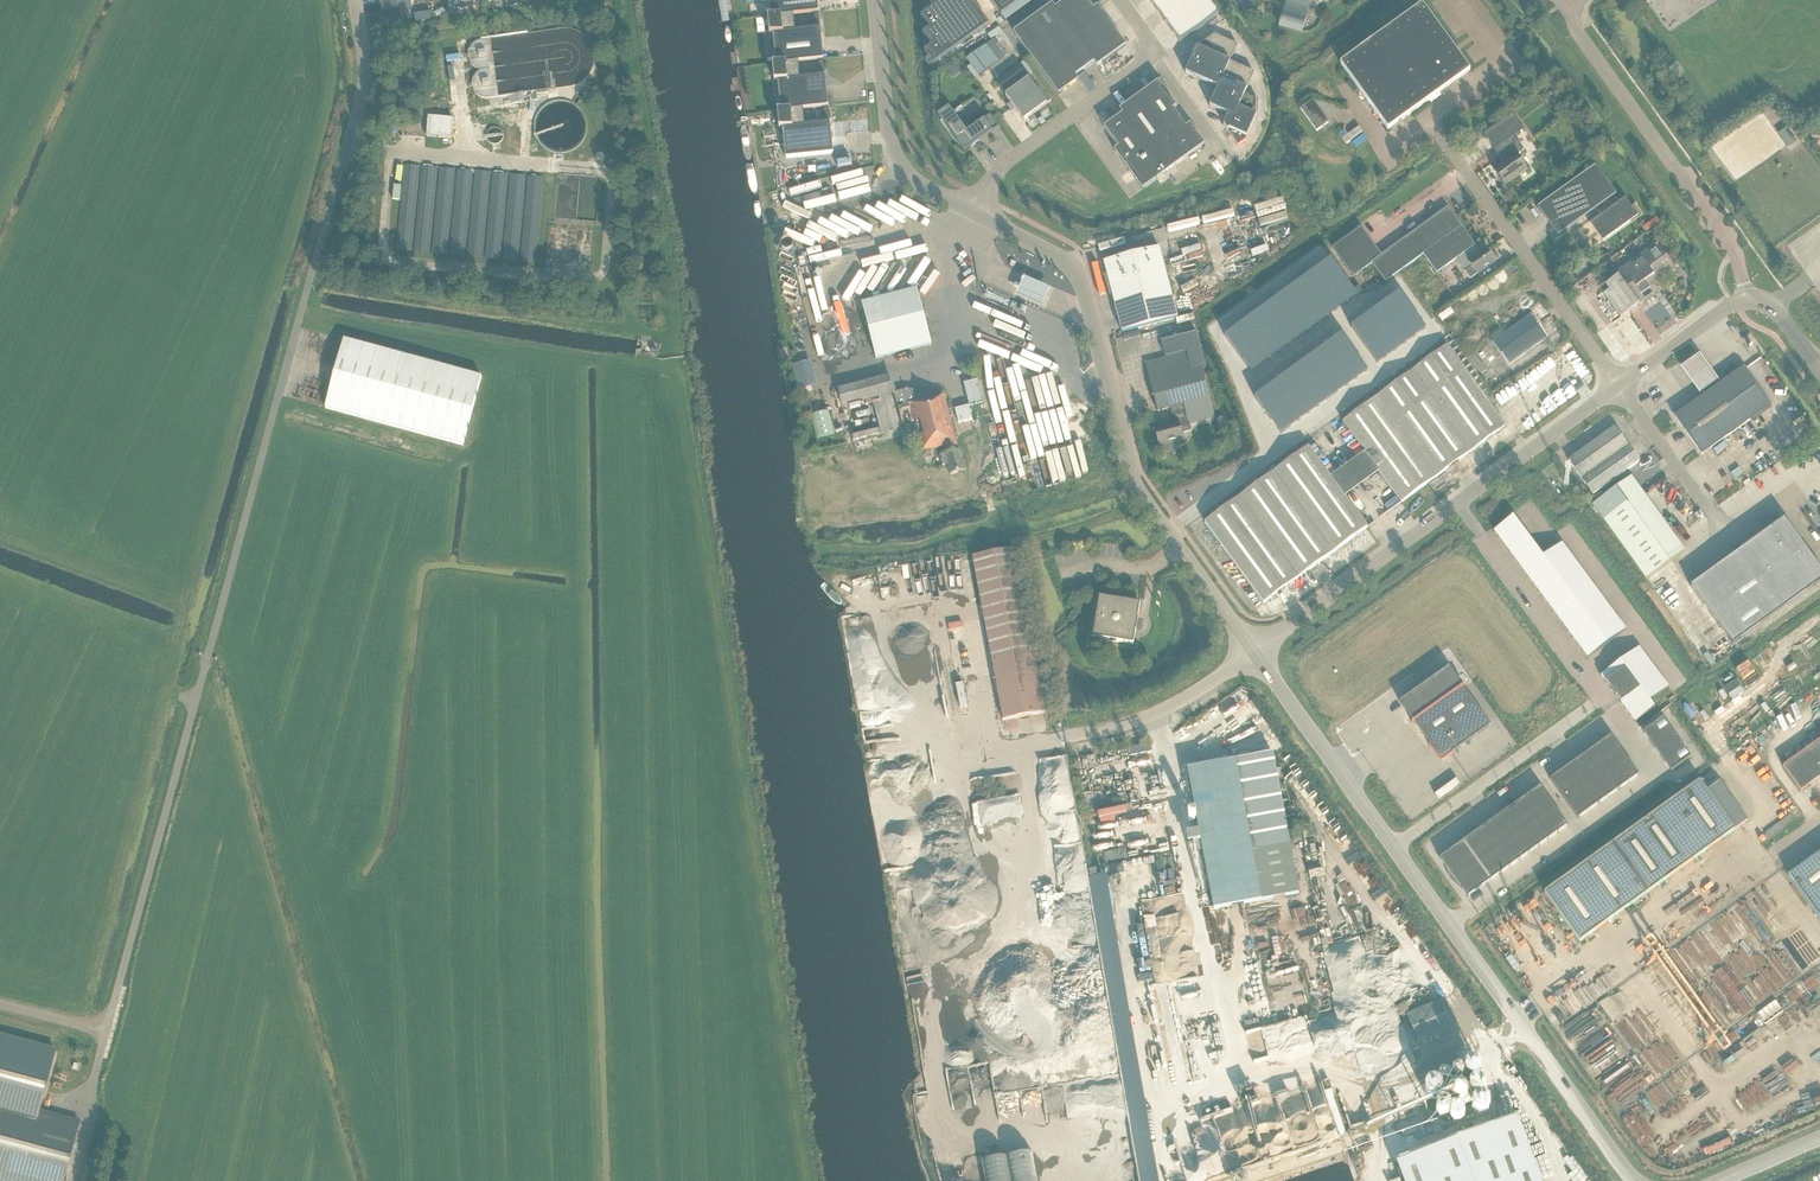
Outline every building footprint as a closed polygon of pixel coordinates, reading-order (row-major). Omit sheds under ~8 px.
[(398,11),(412,9),(411,0),(382,0),(384,14),(398,11)] [(771,15),(794,13),(794,14),(819,12),(818,0),(770,0),(771,15)] [(989,24),(971,0),(927,0),(933,9),(921,17),(930,29),(923,34),(932,46),(925,52),(934,64),(989,24)] [(1001,16),(1023,0),(990,0),(1001,16)] [(1069,27),(1094,9),(1087,0),(1067,0),(1055,8),(1069,27)] [(1219,15),(1209,0),(1150,0),(1180,43),(1219,15)] [(1287,1),(1280,26),(1302,32),(1310,5),(1308,5),(1311,0),(1285,0),(1287,1)] [(1069,27),(1055,8),(1052,4),(1033,18),(1050,41),(1069,27)] [(1430,101),(1439,94),(1439,93),(1470,71),(1422,5),(1340,64),(1388,130),(1429,100),(1430,101)] [(1083,47),(1112,26),(1098,6),(1094,9),(1069,27),(1083,47)] [(430,11),(414,14),(416,22),(431,19),(430,11)] [(793,14),(794,14),(794,13),(771,15),(771,16),(768,16),(769,34),(773,33),(820,29),(820,28),(795,30),(793,14)] [(1030,56),(1050,41),(1033,18),(1014,33),(1030,56)] [(1083,47),(1094,63),(1097,67),(1126,45),(1112,26),(1083,47)] [(1083,47),(1069,27),(1050,41),(1076,76),(1094,63),(1083,47)] [(798,60),(799,61),(824,59),(820,29),(773,33),(776,62),(798,60)] [(1197,47),(1185,73),(1218,88),(1210,107),(1229,115),(1223,125),(1228,133),(1238,146),(1246,140),(1247,137),(1257,116),(1258,100),(1245,94),(1254,73),(1230,62),(1238,45),(1215,35),(1197,47)] [(1050,41),(1030,56),(1059,95),(1079,80),(1077,79),(1076,76),(1050,41)] [(986,44),(966,59),(979,76),(999,61),(986,44)] [(798,61),(799,61),(798,60),(776,62),(776,63),(772,63),(774,81),(778,81),(781,109),(804,108),(804,109),(828,106),(825,75),(800,78),(798,61)] [(946,71),(952,79),(964,71),(958,62),(946,71)] [(1004,94),(1028,77),(1019,65),(995,82),(1004,94)] [(1085,73),(1077,79),(1079,80),(1088,94),(1095,88),(1085,73)] [(1024,120),(1047,103),(1029,78),(1005,95),(1024,120)] [(1139,96),(1157,120),(1172,109),(1176,106),(1159,82),(1139,96)] [(1151,152),(1161,145),(1170,138),(1164,129),(1157,120),(1139,96),(1120,110),(1123,114),(1151,152)] [(1300,108),(1317,132),(1329,123),(1313,99),(1300,108)] [(803,109),(804,109),(804,108),(781,109),(781,110),(777,111),(779,128),(783,128),(786,158),(833,153),(830,122),(805,125),(803,109)] [(939,116),(959,143),(967,137),(973,145),(999,126),(991,114),(967,131),(950,108),(939,116)] [(1164,129),(1179,118),(1172,109),(1157,120),(1164,129)] [(1128,169),(1151,152),(1123,114),(1104,128),(1118,147),(1114,150),(1128,169)] [(1524,150),(1514,137),(1523,130),(1512,114),(1483,135),(1494,150),(1500,146),(1509,160),(1496,169),(1506,184),(1527,169),(1517,155),(1524,150)] [(452,138),(453,118),(428,116),(427,136),(452,138)] [(1170,138),(1186,127),(1179,118),(1164,129),(1170,138)] [(1178,149),(1197,135),(1190,124),(1186,127),(1170,138),(1178,149)] [(1787,127),(1778,133),(1787,146),(1796,140),(1787,127)] [(1197,135),(1178,149),(1185,158),(1204,144),(1197,135)] [(1178,149),(1170,138),(1161,145),(1175,165),(1185,158),(1178,149)] [(1166,172),(1175,165),(1161,145),(1151,152),(1166,172)] [(1143,189),(1166,172),(1151,152),(1128,169),(1143,189)] [(1620,203),(1615,196),(1616,195),(1595,166),(1537,208),(1558,237),(1600,207),(1605,214),(1590,224),(1603,243),(1638,217),(1625,199),(1620,203)] [(1372,263),(1385,282),(1424,254),(1437,273),(1456,259),(1470,279),(1495,262),(1486,250),(1481,253),(1448,207),(1381,255),(1361,227),(1332,248),(1353,276),(1372,263)] [(1657,283),(1675,269),(1657,243),(1616,273),(1618,276),(1606,285),(1609,289),(1603,294),(1620,318),(1654,293),(1649,285),(1654,282),(1657,283)] [(1160,247),(1104,262),(1122,332),(1178,318),(1160,247)] [(1331,259),(1321,266),(1332,282),(1343,275),(1331,259)] [(1311,273),(1323,289),(1332,282),(1321,266),(1311,273)] [(1302,280),(1313,296),(1323,289),(1311,273),(1302,280)] [(1357,295),(1353,290),(1343,275),(1332,282),(1347,302),(1357,295)] [(1292,287),(1304,303),(1313,296),(1302,280),(1292,287)] [(1025,281),(1018,299),(1045,310),(1052,292),(1025,281)] [(1347,302),(1332,282),(1323,289),(1337,309),(1347,302)] [(1353,290),(1357,295),(1362,291),(1358,286),(1353,290)] [(1282,294),(1294,310),(1304,303),(1292,287),(1282,294)] [(876,358),(931,344),(917,289),(862,303),(876,358)] [(1337,309),(1323,289),(1313,296),(1328,316),(1337,309)] [(1390,299),(1403,317),(1413,310),(1400,292),(1390,299)] [(1285,317),(1294,310),(1282,294),(1273,301),(1285,317)] [(1328,316),(1313,296),(1304,303),(1318,323),(1328,316)] [(1390,299),(1380,306),(1393,324),(1403,317),(1390,299)] [(1273,301),(1263,308),(1275,324),(1285,317),(1273,301)] [(1294,310),(1309,330),(1318,323),(1304,303),(1294,310)] [(1384,331),(1393,324),(1380,306),(1371,313),(1384,331)] [(1263,308),(1254,315),(1265,331),(1275,324),(1263,308)] [(1294,310),(1285,317),(1299,337),(1309,330),(1294,310)] [(1403,317),(1416,335),(1426,328),(1413,310),(1403,317)] [(1364,345),(1375,338),(1384,331),(1371,313),(1351,327),(1364,345)] [(1508,366),(1548,338),(1531,314),(1491,342),(1508,366)] [(1256,338),(1265,331),(1254,315),(1244,322),(1256,338)] [(1289,344),(1299,337),(1285,317),(1275,324),(1289,344)] [(1393,324),(1406,342),(1416,335),(1403,317),(1393,324)] [(1246,345),(1256,338),(1244,322),(1235,329),(1246,345)] [(1280,351),(1289,344),(1275,324),(1265,331),(1280,351)] [(1384,331),(1397,349),(1406,342),(1393,324),(1384,331)] [(1246,345),(1235,329),(1225,336),(1237,352),(1246,345)] [(1256,338),(1270,358),(1280,351),(1265,331),(1256,338)] [(1388,356),(1397,349),(1384,331),(1375,338),(1388,356)] [(1165,358),(1145,363),(1150,383),(1158,411),(1170,408),(1173,421),(1154,426),(1158,438),(1158,440),(1160,447),(1182,441),(1183,440),(1181,433),(1190,431),(1191,431),(1189,425),(1215,418),(1213,411),(1212,408),(1210,399),(1209,398),(1209,396),(1208,393),(1204,379),(1202,370),(1205,369),(1196,332),(1161,342),(1165,358)] [(1347,362),(1357,355),(1342,334),(1332,341),(1345,359),(1347,362)] [(1246,345),(1261,365),(1270,358),(1256,338),(1246,345)] [(1377,363),(1388,356),(1375,338),(1364,345),(1377,363)] [(463,445),(482,376),(344,339),(326,408),(463,445)] [(1322,348),(1336,366),(1345,359),(1332,341),(1322,348)] [(1261,365),(1246,345),(1237,352),(1251,372),(1261,365)] [(1447,345),(1343,421),(1402,502),(1486,441),(1506,426),(1447,345)] [(1322,348),(1313,355),(1326,373),(1336,366),(1322,348)] [(1326,373),(1313,355),(1304,362),(1317,380),(1321,376),(1326,373)] [(1357,355),(1347,362),(1358,377),(1368,370),(1357,355)] [(1336,366),(1349,384),(1358,377),(1347,362),(1345,359),(1336,366)] [(812,361),(804,362),(805,370),(797,371),(799,384),(816,382),(812,361)] [(1304,362),(1294,369),(1307,387),(1317,380),(1304,362)] [(1334,394),(1349,384),(1336,366),(1326,373),(1321,376),(1334,394)] [(1703,395),(1674,416),(1702,454),(1769,406),(1742,368),(1703,395)] [(1298,394),(1307,387),(1294,369),(1285,376),(1298,394)] [(889,375),(838,389),(843,406),(873,398),(882,435),(903,429),(902,427),(915,424),(922,451),(945,445),(947,454),(940,455),(943,465),(948,464),(950,474),(965,470),(960,450),(959,451),(955,437),(949,413),(944,395),(934,398),(934,396),(926,399),(925,396),(917,398),(918,401),(897,406),(889,375)] [(1283,404),(1298,394),(1285,376),(1270,387),(1283,404)] [(1317,380),(1307,387),(1320,405),(1334,394),(1321,376),(1317,380)] [(970,405),(984,402),(978,379),(964,383),(970,405)] [(1283,404),(1270,387),(1255,397),(1268,415),(1270,414),(1283,404)] [(1307,387),(1298,394),(1311,411),(1320,405),(1307,387)] [(1281,433),(1311,411),(1298,394),(1283,404),(1270,414),(1273,417),(1271,419),(1281,433)] [(1220,431),(1229,428),(1225,416),(1216,419),(1220,431)] [(1593,495),(1639,462),(1614,427),(1568,460),(1593,495)] [(1264,603),(1367,527),(1308,447),(1204,522),(1264,603)] [(1001,476),(1024,471),(1021,454),(998,459),(1001,476)] [(1604,521),(1642,492),(1631,477),(1592,505),(1604,521)] [(1431,498),(1436,495),(1431,488),(1426,492),(1431,498)] [(937,502),(927,490),(919,497),(929,509),(937,502)] [(1517,523),(1512,516),(1492,531),(1497,538),(1517,523)] [(1691,587),(1733,645),(1819,582),(1819,571),(1784,520),(1691,587)] [(1502,544),(1522,530),(1517,523),(1497,538),(1502,544)] [(1502,544),(1507,551),(1527,536),(1522,530),(1502,544)] [(1527,536),(1507,551),(1512,558),(1532,543),(1527,536)] [(1566,548),(1561,542),(1542,556),(1547,563),(1566,548)] [(1537,549),(1532,543),(1512,558),(1517,564),(1537,549)] [(1566,548),(1547,563),(1552,569),(1571,555),(1566,548)] [(1003,720),(1045,712),(1015,549),(973,557),(1003,720)] [(1517,564),(1522,571),(1542,556),(1540,553),(1537,549),(1517,564)] [(1571,555),(1552,569),(1557,576),(1576,562),(1571,555)] [(1547,563),(1542,556),(1522,571),(1527,577),(1547,563)] [(1576,562),(1557,576),(1562,583),(1581,568),(1576,562)] [(1527,577),(1532,584),(1552,569),(1547,563),(1527,577)] [(1567,589),(1586,575),(1581,568),(1562,583),(1567,589)] [(1532,584),(1537,591),(1557,576),(1552,569),(1532,584)] [(1586,575),(1567,589),(1572,596),(1591,581),(1586,575)] [(1557,576),(1537,591),(1542,597),(1562,583),(1557,576)] [(1572,596),(1577,603),(1596,588),(1591,581),(1572,596)] [(1562,583),(1542,597),(1547,604),(1567,589),(1562,583)] [(1582,609),(1601,595),(1596,588),(1577,603),(1582,609)] [(1547,604),(1552,611),(1572,596),(1567,589),(1547,604)] [(1601,595),(1582,609),(1587,616),(1606,601),(1601,595)] [(1577,603),(1572,596),(1552,611),(1557,617),(1577,603)] [(1133,644),(1140,603),(1099,597),(1092,638),(1133,644)] [(1587,616),(1592,623),(1611,608),(1606,601),(1587,616)] [(1577,603),(1557,617),(1562,624),(1582,609),(1577,603)] [(1616,615),(1611,608),(1592,623),(1597,629),(1616,615)] [(1567,631),(1587,616),(1582,609),(1562,624),(1567,631)] [(1602,636),(1621,621),(1616,615),(1597,629),(1602,636)] [(1592,623),(1587,616),(1567,631),(1572,637),(1592,623)] [(1607,643),(1626,628),(1621,621),(1602,636),(1607,643)] [(1577,644),(1597,629),(1592,623),(1572,637),(1577,644)] [(1577,644),(1582,650),(1602,636),(1597,629),(1577,644)] [(1582,650),(1587,657),(1607,643),(1602,636),(1582,650)] [(1643,651),(1623,666),(1628,672),(1648,658),(1643,651)] [(1648,658),(1628,672),(1633,679),(1653,665),(1648,658)] [(1633,679),(1638,686),(1657,671),(1653,665),(1633,679)] [(1609,687),(1628,672),(1623,666),(1604,680),(1609,687)] [(1400,702),(1441,760),(1490,725),(1449,667),(1400,702)] [(1662,678),(1657,671),(1638,686),(1643,692),(1662,678)] [(1613,693),(1633,679),(1628,672),(1609,687),(1613,693)] [(1643,692),(1648,699),(1667,685),(1662,678),(1643,692)] [(1638,686),(1633,679),(1613,693),(1618,700),(1638,686)] [(1672,692),(1667,685),(1648,699),(1653,706),(1671,693),(1672,692)] [(1643,692),(1638,686),(1618,700),(1623,707),(1643,692)] [(1623,707),(1628,713),(1648,699),(1643,692),(1623,707)] [(1628,713),(1633,720),(1653,706),(1648,699),(1628,713)] [(1658,713),(1653,706),(1633,720),(1638,727),(1658,713)] [(1663,718),(1643,732),(1657,752),(1677,738),(1663,718)] [(1611,736),(1602,743),(1615,762),(1625,755),(1611,736)] [(1677,738),(1657,752),(1671,771),(1690,757),(1677,738)] [(1783,766),(1801,791),(1819,777),(1819,739),(1783,766)] [(1602,743),(1591,751),(1604,770),(1615,762),(1602,743)] [(1591,751),(1581,757),(1595,776),(1604,770),(1591,751)] [(1299,893),(1273,752),(1235,760),(1187,768),(1199,832),(1186,834),(1188,844),(1201,841),(1213,909),(1299,893)] [(1625,755),(1615,762),(1629,782),(1639,775),(1625,755)] [(1581,757),(1570,765),(1584,784),(1595,776),(1581,757)] [(1615,762),(1604,770),(1618,789),(1629,782),(1615,762)] [(1570,765),(1561,771),(1575,791),(1584,784),(1570,765)] [(1604,770),(1595,776),(1609,796),(1618,789),(1604,770)] [(1561,771),(1550,779),(1564,799),(1575,791),(1561,771)] [(1595,776),(1584,784),(1598,804),(1609,796),(1595,776)] [(1544,893),(1580,942),(1748,821),(1719,782),(1706,791),(1699,781),(1684,792),(1628,832),(1544,893)] [(1584,784),(1575,791),(1589,810),(1598,804),(1584,784)] [(1541,787),(1527,796),(1541,815),(1544,813),(1554,806),(1541,787)] [(1575,791),(1564,799),(1578,818),(1589,810),(1575,791)] [(1527,796),(1514,805),(1528,824),(1534,820),(1541,815),(1527,796)] [(1514,805),(1501,815),(1515,834),(1525,827),(1528,824),(1514,805)] [(1554,806),(1544,813),(1558,832),(1568,825),(1554,806)] [(1541,815),(1534,820),(1548,839),(1558,832),(1544,813),(1541,815)] [(1501,815),(1489,824),(1502,843),(1505,840),(1515,834),(1501,815)] [(1528,824),(1525,827),(1539,846),(1548,839),(1534,820),(1528,824)] [(1489,824),(1476,833),(1489,852),(1496,847),(1502,843),(1489,824)] [(1525,827),(1515,834),(1529,853),(1539,846),(1525,827)] [(1476,833),(1463,842),(1476,861),(1486,854),(1489,852),(1476,833)] [(1515,834),(1505,840),(1519,860),(1529,853),(1515,834)] [(1502,843),(1496,847),(1510,867),(1519,860),(1505,840),(1502,843)] [(1463,842),(1439,858),(1453,878),(1476,861),(1463,842)] [(1489,852),(1486,854),(1500,874),(1510,867),(1496,847),(1489,852)] [(1788,875),(1819,919),(1819,853),(1788,875)] [(1486,854),(1476,861),(1490,881),(1500,874),(1486,854)] [(1476,861),(1453,878),(1467,897),(1490,881),(1476,861)] [(1140,873),(1143,889),(1156,887),(1153,871),(1140,873)] [(1378,1017),(1380,1022),(1384,1004),(1391,1006),(1387,996),(1389,984),(1357,999),(1354,1011),(1351,1005),(1347,1007),(1346,1012),(1357,1014),(1363,1027),(1358,1050),(1356,1049),(1353,1043),(1346,1046),(1342,1061),(1357,1054),(1361,1064),(1372,1066),(1374,1061),(1393,1065),(1388,1055),(1386,1056),(1374,1031),(1378,1017)] [(1440,1001),(1407,1013),(1418,1042),(1451,1029),(1440,1001)] [(1309,1014),(1293,1018),(1298,1039),(1301,1047),(1317,1043),(1309,1014)] [(80,1120),(77,1119),(37,1109),(53,1047),(0,1033),(0,1180),(63,1180),(80,1120)] [(1290,1151),(1347,1132),(1332,1086),(1325,1089),(1322,1079),(1286,1091),(1289,1101),(1294,1100),(1296,1107),(1284,1111),(1291,1132),(1277,1136),(1280,1145),(1282,1145),(1287,1143),(1290,1151)] [(1399,1164),(1405,1180),(1538,1180),(1515,1120),(1404,1162),(1399,1164)] [(1189,1180),(1197,1180),(1209,1176),(1194,1135),(1174,1142),(1189,1180)] [(1034,1150),(1007,1154),(1009,1165),(1002,1167),(1003,1171),(996,1172),(998,1180),(995,1180),(1039,1180),(1034,1150)]
